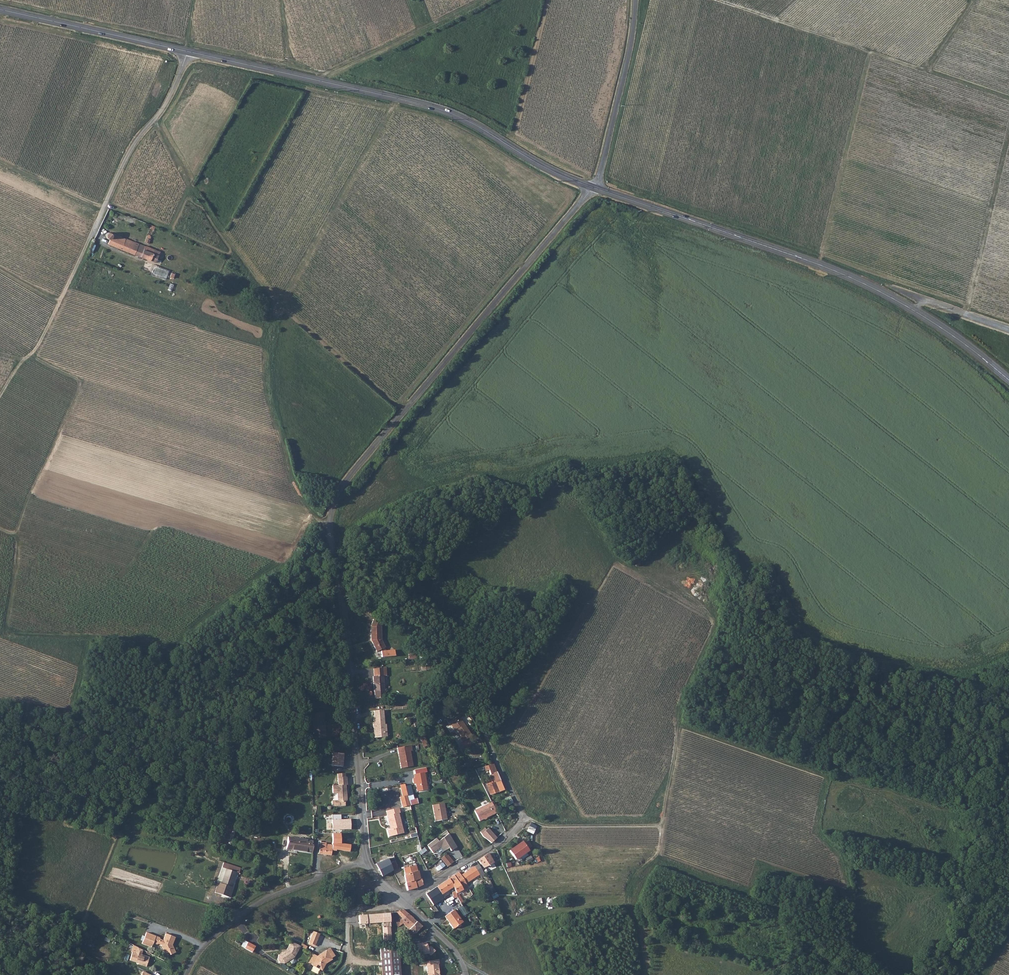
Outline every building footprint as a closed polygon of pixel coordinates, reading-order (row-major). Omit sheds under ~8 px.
[(108,244),(156,262),(160,252),(135,242),(134,245),(129,243),(125,242),(126,239),(112,234),(112,235),(112,234),(111,233),(110,233),(108,233),(107,233),(106,234),(106,235),(106,236),(107,237),(107,238),(108,239),(110,239),(108,244)] [(374,621),(371,628),(371,640),(373,640),(373,642),(377,651),(386,648),(383,640),(382,627),(383,625),(374,621)] [(385,691),(384,676),(374,677),(375,691),(375,698),(385,697),(385,691)] [(383,737),(383,732),(386,732),(386,725),(384,725),(383,711),(374,711),(375,716),(374,716),(374,723),(373,723),(373,728),(375,728),(376,738),(383,737)] [(460,739),(462,742),(461,743),(463,746),(461,747),(462,749),(466,746),(467,747),(473,743),(473,742),(470,737),(472,736),(460,716),(453,720),(455,723),(452,725),(455,730),(457,729),(462,737),(460,739)] [(324,719),(312,720),(314,739),(325,738),(324,719)] [(411,752),(409,747),(395,750),(397,755),(398,755),(401,765),(399,765),(400,770),(412,767),(409,753),(411,752)] [(332,752),(331,765),(343,766),(344,753),(332,752)] [(494,767),(488,770),(489,772),(487,772),(488,776),(489,775),(491,780),(486,782),(491,795),(499,792),(498,789),(495,783),(499,781),(500,781),(494,767)] [(331,801),(332,807),(345,805),(345,801),(347,800),(345,781),(346,781),(346,773),(336,774),(337,784),(331,785),(332,794),(336,794),(336,800),(331,801)] [(417,780),(415,780),(416,786),(417,794),(428,792),(425,775),(416,776),(417,780)] [(504,798),(506,806),(512,804),(510,796),(504,798)] [(433,807),(435,823),(447,821),(444,805),(433,807)] [(488,822),(489,821),(498,816),(494,806),(476,814),(481,824),(485,823),(486,824),(488,822)] [(400,813),(398,808),(386,811),(387,816),(386,816),(389,830),(387,830),(388,837),(403,834),(398,814),(400,813)] [(331,815),(331,830),(350,829),(350,820),(340,820),(340,815),(331,815)] [(537,828),(528,824),(525,831),(534,835),(537,828)] [(222,826),(216,841),(221,843),(228,828),(222,826)] [(496,838),(485,826),(479,832),(490,844),(496,838)] [(448,849),(450,851),(456,847),(448,834),(438,842),(436,838),(426,846),(435,857),(448,849)] [(308,840),(288,837),(286,849),(307,852),(308,840)] [(326,843),(320,842),(319,853),(331,855),(333,845),(326,844),(326,843)] [(516,860),(529,851),(523,842),(510,851),(516,860)] [(333,845),(331,855),(338,856),(340,848),(340,844),(333,843),(333,845)] [(340,848),(347,849),(346,857),(350,858),(352,845),(340,844),(340,848)] [(346,857),(347,849),(340,848),(338,856),(346,857)] [(447,854),(441,859),(447,867),(454,862),(447,854)] [(488,854),(478,860),(483,868),(488,865),(494,863),(488,854)] [(421,860),(427,870),(435,865),(430,858),(426,860),(424,858),(421,860)] [(383,861),(376,864),(382,877),(389,873),(385,865),(383,861)] [(442,862),(435,867),(437,871),(445,866),(442,862)] [(231,881),(234,872),(235,867),(221,863),(215,883),(215,884),(213,892),(227,897),(230,887),(229,887),(231,881)] [(406,884),(414,881),(420,879),(418,872),(415,865),(403,869),(404,876),(403,876),(406,884)] [(474,867),(464,874),(469,881),(479,875),(477,873),(482,870),(478,865),(474,867)] [(453,887),(456,892),(457,893),(462,890),(463,891),(467,889),(465,887),(467,885),(466,883),(461,876),(459,873),(448,880),(453,887)] [(461,876),(466,883),(469,881),(464,874),(461,876)] [(420,879),(414,881),(416,888),(423,885),(421,879),(420,879)] [(453,887),(448,880),(441,884),(446,892),(453,887)] [(407,891),(416,888),(414,881),(406,884),(405,884),(407,891)] [(435,895),(437,897),(446,892),(441,884),(432,890),(435,895)] [(461,906),(457,909),(462,916),(466,913),(461,906)] [(408,914),(404,910),(396,912),(399,919),(408,914)] [(450,913),(459,925),(463,922),(454,910),(450,913)] [(408,914),(399,919),(396,912),(392,913),(396,925),(398,927),(403,923),(415,934),(422,926),(408,914)] [(384,941),(391,940),(389,913),(388,913),(359,916),(359,924),(383,922),(384,941)] [(445,917),(454,929),(459,925),(450,913),(445,917)] [(320,933),(313,931),(309,942),(316,945),(320,933)] [(151,946),(152,942),(156,943),(157,943),(160,944),(164,952),(167,952),(169,953),(170,954),(175,952),(171,944),(174,936),(165,933),(162,939),(159,938),(158,936),(146,932),(142,943),(151,946)] [(301,946),(292,941),(287,950),(279,955),(278,959),(280,962),(285,964),(295,957),(301,946)] [(243,949),(251,953),(255,946),(247,942),(243,949)] [(424,944),(415,945),(417,958),(421,957),(421,956),(426,955),(429,957),(433,952),(429,948),(425,949),(424,944)] [(150,957),(142,954),(144,949),(138,946),(136,953),(133,951),(131,957),(140,961),(139,962),(147,965),(150,957)] [(395,966),(393,948),(381,950),(383,974),(396,974),(395,973),(395,966)] [(322,971),(325,964),(332,960),(326,951),(317,956),(313,965),(312,966),(322,971)] [(308,963),(312,966),(313,965),(317,956),(313,954),(308,963)] [(424,962),(427,974),(439,974),(438,966),(439,966),(438,961),(424,962)]
